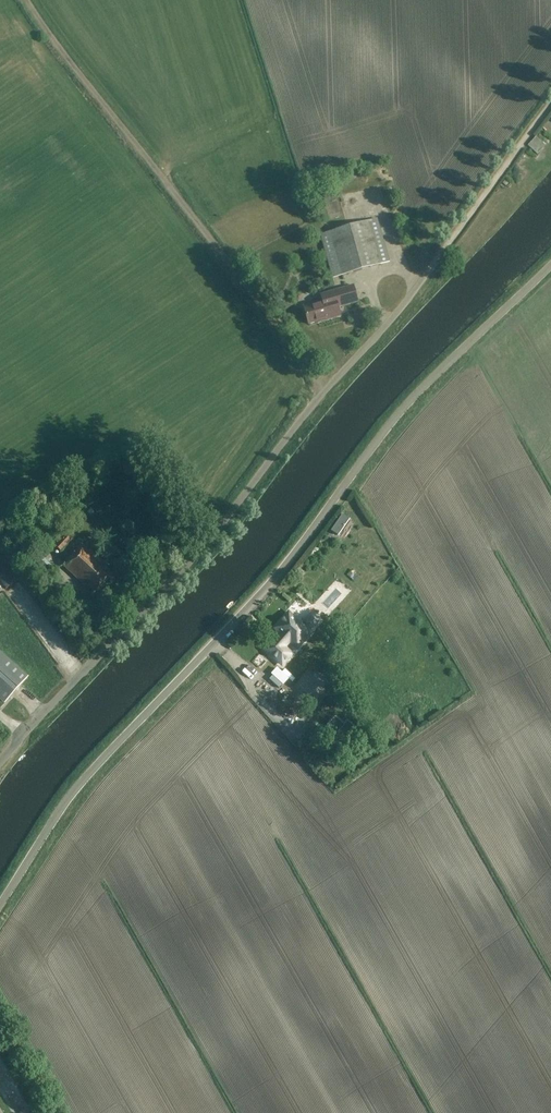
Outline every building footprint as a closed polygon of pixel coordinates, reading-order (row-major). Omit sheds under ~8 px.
[(550,166),(550,151),(536,137),(528,146),(550,166)] [(332,278),(380,264),(368,221),(319,235),(332,278)] [(303,306),(308,324),(318,321),(318,322),(341,316),(338,308),(359,302),(353,284),(319,294),(321,301),(303,306)] [(331,531),(338,535),(349,519),(342,514),(331,531)] [(69,531),(55,546),(61,551),(75,536),(69,531)] [(70,560),(64,566),(85,586),(87,584),(95,593),(113,574),(104,566),(105,564),(83,543),(69,559),(70,560)] [(304,621),(308,625),(305,629),(288,614),(275,628),(282,634),(276,641),(275,640),(266,650),(282,665),(291,654),(283,647),(289,641),(297,648),(310,633),(307,631),(310,627),(312,628),(319,621),(311,614),(304,621)] [(114,618),(108,623),(115,630),(120,626),(114,618)] [(74,667),(67,652),(61,655),(68,670),(74,667)] [(16,690),(27,677),(0,653),(0,675),(16,690)] [(266,660),(261,664),(268,673),(273,669),(266,660)] [(16,690),(0,675),(0,697),(5,702),(16,690)] [(256,695),(281,717),(293,704),(268,681),(256,695)]
